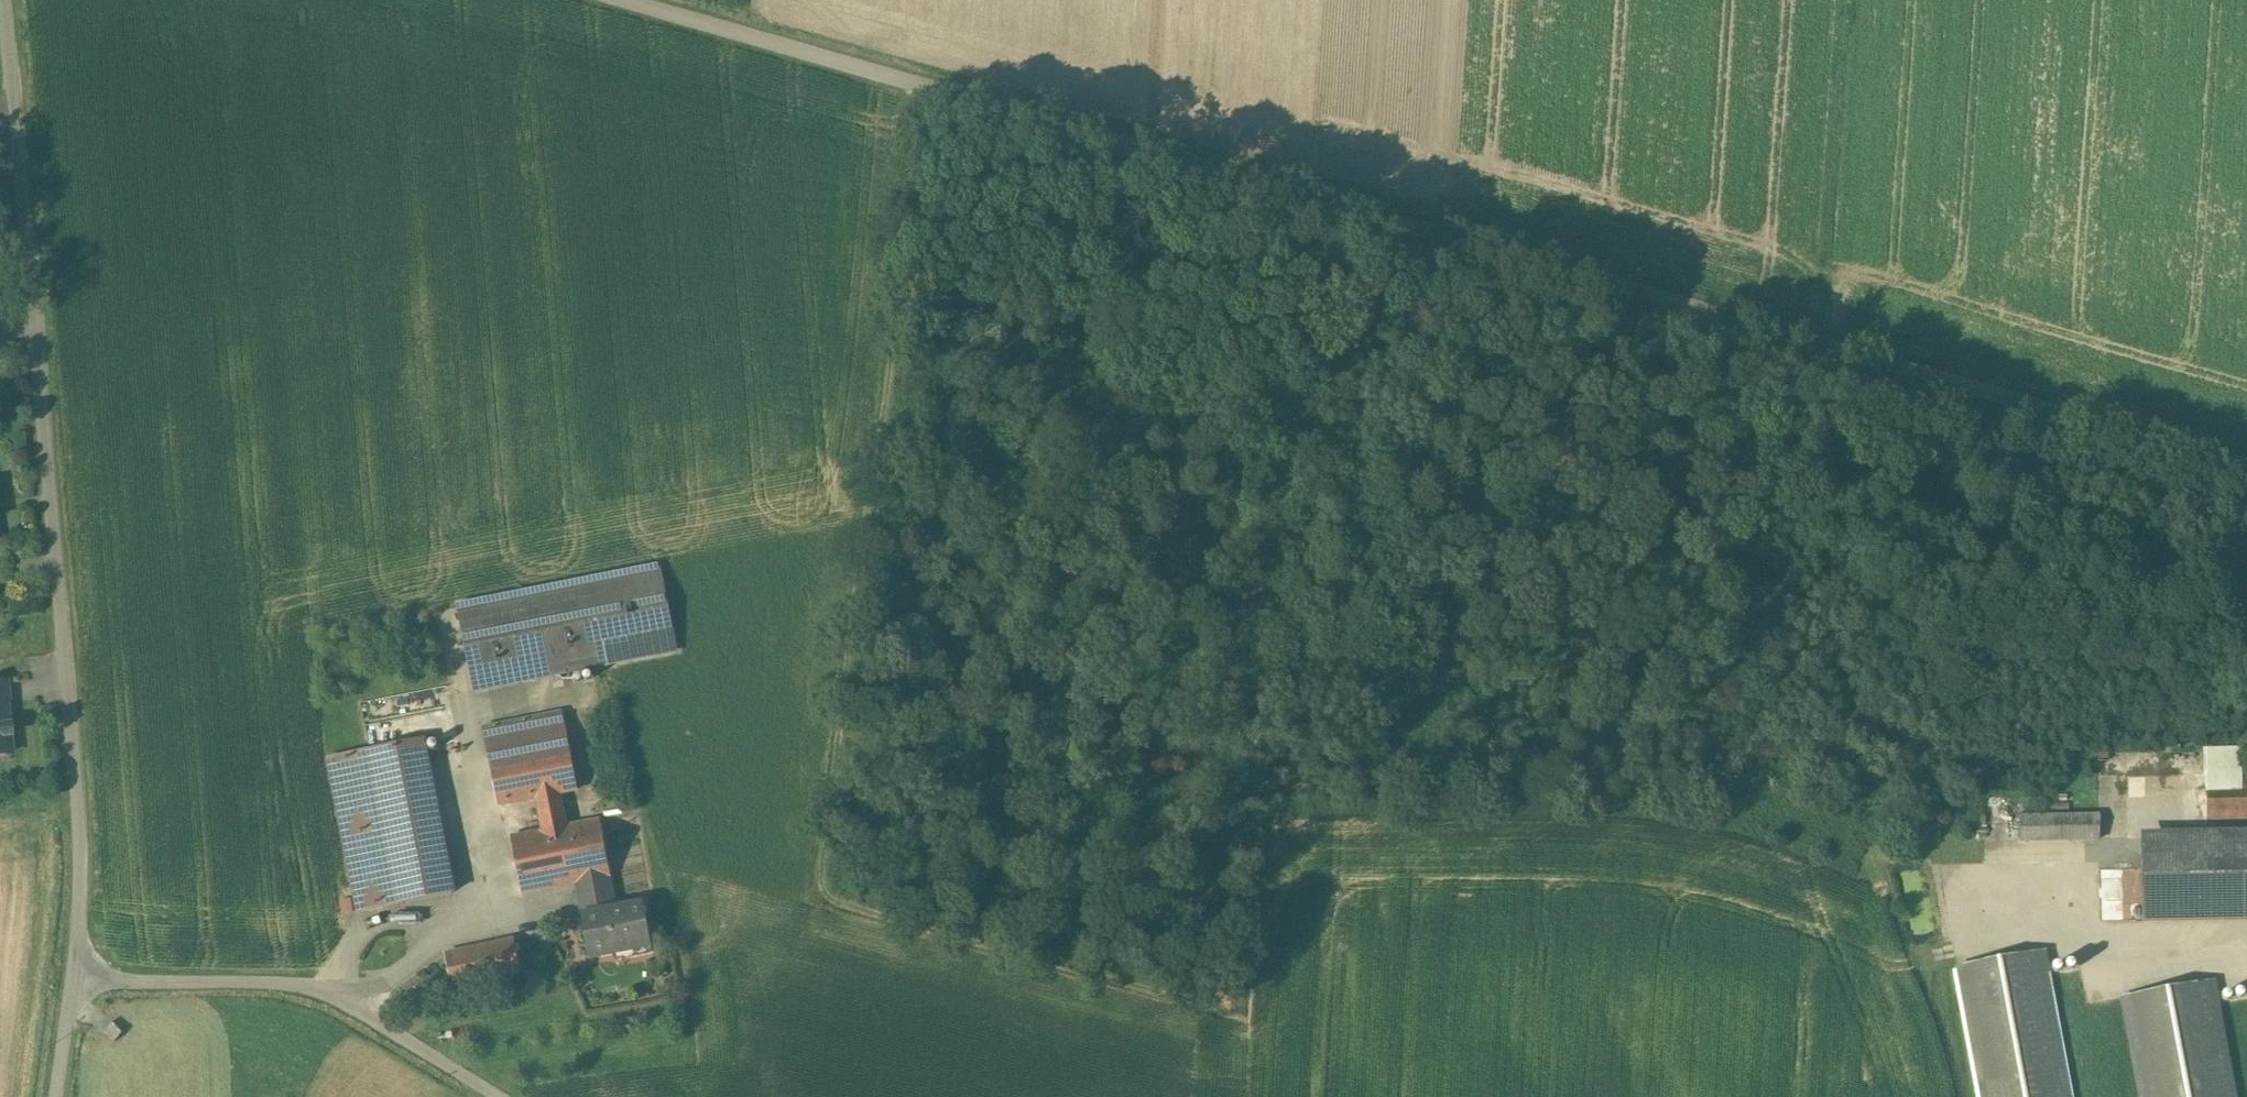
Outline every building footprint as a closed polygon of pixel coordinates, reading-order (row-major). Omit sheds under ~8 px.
[(675,651),(660,569),(458,609),(475,689),(608,663),(675,651)] [(0,684),(0,755),(9,754),(3,702),(6,702),(4,683),(0,684)] [(482,729),(490,766),(569,750),(560,713),(482,729)] [(454,890),(424,740),(369,751),(328,760),(358,910),(454,890)] [(576,791),(569,750),(490,766),(498,806),(536,798),(542,830),(565,826),(558,794),(576,791)] [(2220,775),(2220,787),(2205,787),(2206,819),(2246,818),(2246,774),(2241,774),(2220,775)] [(2098,816),(2019,818),(2019,841),(2099,840),(2098,816)] [(598,819),(565,826),(542,830),(510,837),(521,894),(577,884),(577,883),(607,877),(610,876),(598,819)] [(2141,851),(2140,922),(2246,920),(2246,849),(2141,851)] [(2134,923),(2133,869),(2098,870),(2099,923),(2134,923)] [(614,910),(607,877),(577,883),(577,884),(583,916),(581,917),(590,959),(628,951),(629,958),(651,952),(643,905),(614,910)] [(521,974),(514,939),(446,955),(451,988),(521,974)] [(2039,953),(1961,972),(1983,1096),(2067,1096),(2039,953)] [(2209,983),(2126,998),(2144,1096),(2230,1096),(2209,983)] [(123,1033),(110,1023),(103,1032),(115,1043),(123,1033)]
